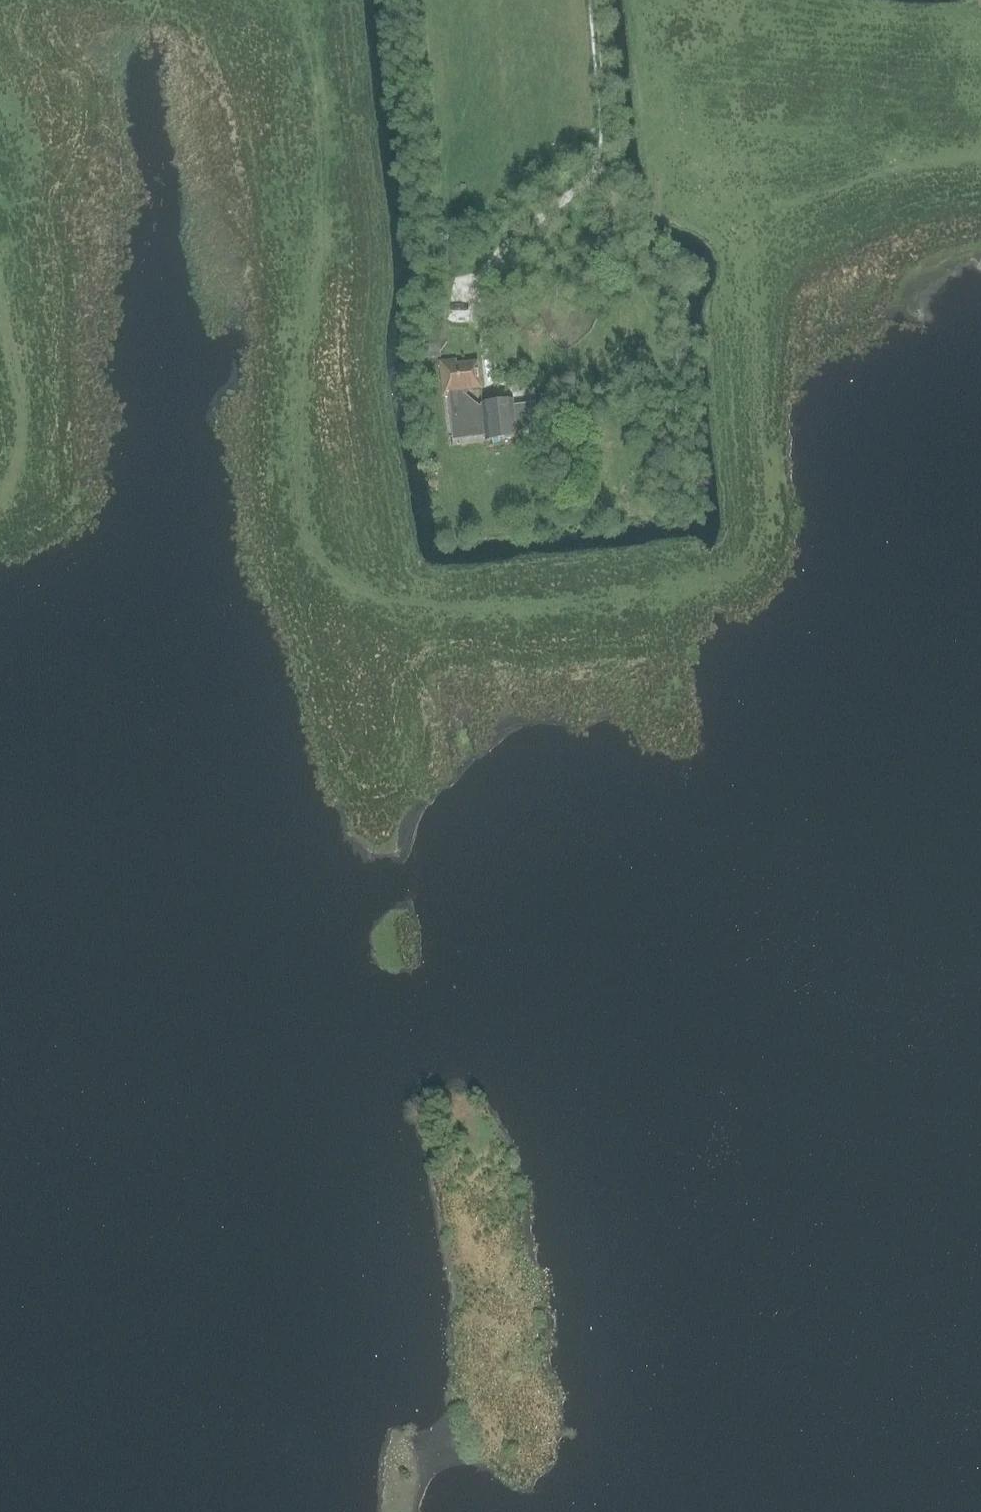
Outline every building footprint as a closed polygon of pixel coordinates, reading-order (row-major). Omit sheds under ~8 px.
[(438,339),(422,341),(423,356),(440,355),(438,339)] [(461,393),(482,391),(479,364),(458,366),(457,362),(441,364),(445,400),(462,398),(461,393)] [(504,442),(519,440),(519,436),(537,434),(534,406),(515,408),(515,404),(500,406),(481,408),(486,444),(504,442)]
